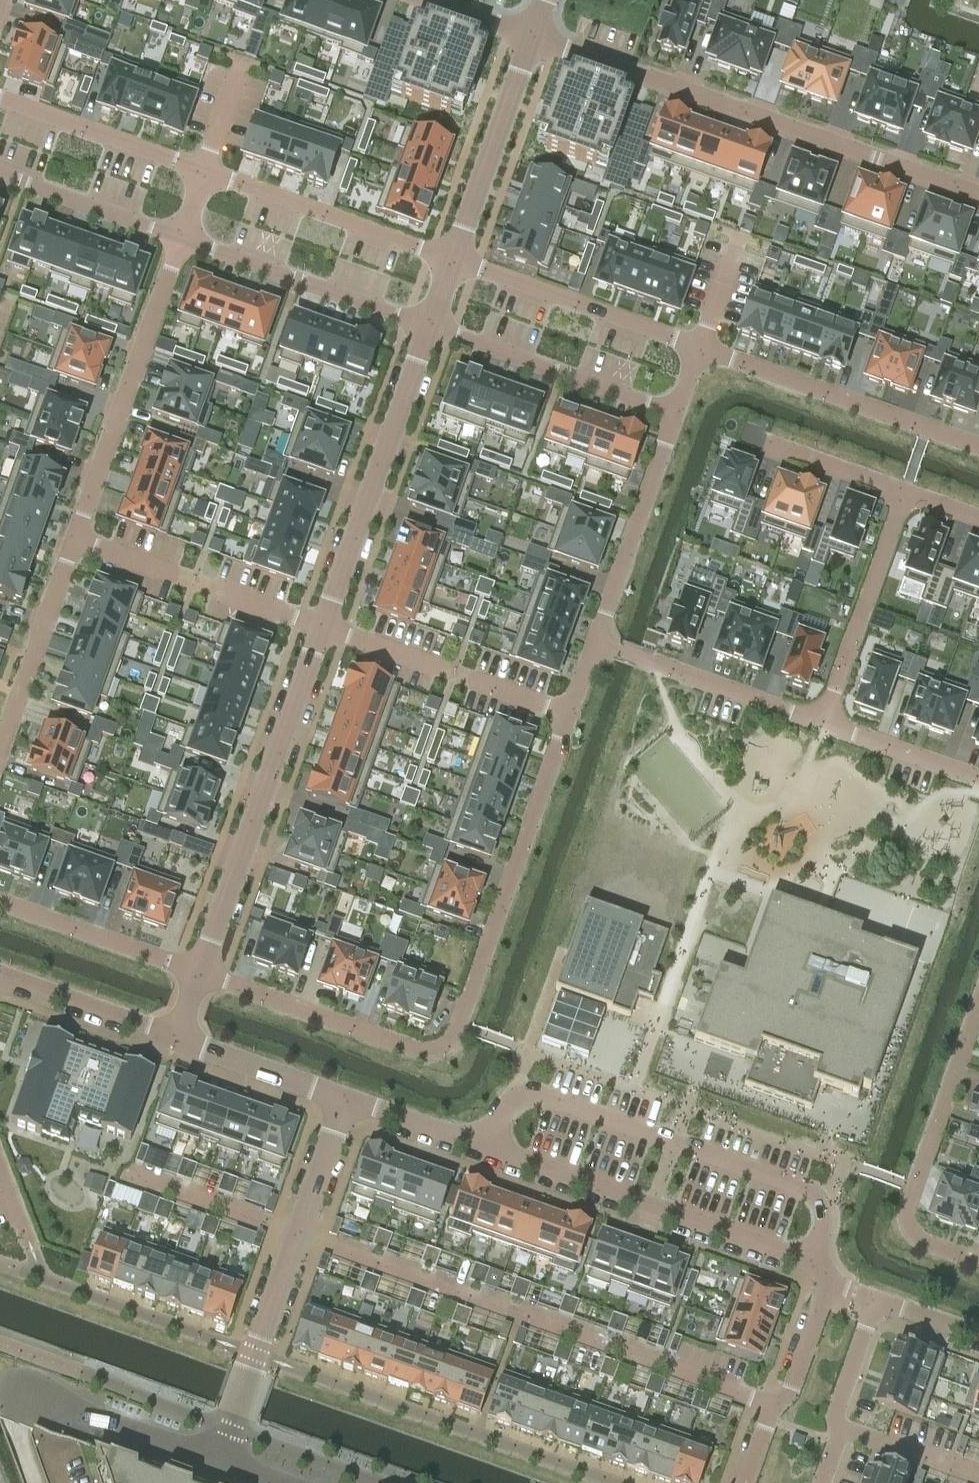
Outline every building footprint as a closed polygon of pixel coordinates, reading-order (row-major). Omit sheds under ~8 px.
[(26,6),(27,7),(26,9),(64,22),(60,34),(71,38),(82,42),(87,30),(71,24),(79,3),(79,2),(73,0),(28,0),(26,6)] [(183,9),(195,13),(199,0),(186,0),(183,9)] [(195,13),(206,17),(212,2),(233,9),(234,10),(237,0),(199,0),(195,13)] [(231,14),(232,15),(255,22),(251,33),(262,37),(266,26),(270,15),(259,11),(263,0),(237,0),(234,10),(233,9),(231,14)] [(266,26),(278,31),(280,26),(301,34),(312,0),(289,0),(282,19),(270,15),(266,26)] [(301,34),(321,41),(335,0),(312,0),(301,34)] [(321,41),(340,48),(341,48),(356,7),(337,0),(335,0),(321,41)] [(657,31),(663,33),(657,48),(673,54),(675,50),(682,53),(687,38),(688,38),(692,28),(691,27),(692,24),(704,28),(706,22),(714,0),(674,0),(668,16),(663,15),(657,31)] [(706,22),(717,26),(706,58),(718,62),(716,65),(731,71),(748,24),(721,15),(726,3),(718,0),(714,0),(706,22)] [(959,9),(978,16),(978,0),(963,0),(959,9)] [(340,48),(339,52),(340,52),(373,64),(377,52),(366,48),(378,12),(363,7),(362,9),(356,7),(341,48),(340,48)] [(362,98),(374,103),(402,24),(402,23),(391,19),(362,98)] [(748,24),(731,71),(745,76),(746,73),(758,77),(770,45),(781,49),(790,25),(778,21),(773,33),(748,24)] [(151,23),(148,31),(164,36),(167,29),(151,23)] [(413,28),(389,93),(449,115),(452,107),(462,110),(468,95),(469,95),(474,80),(473,80),(483,52),(473,48),(475,41),(426,23),(423,32),(413,28)] [(784,78),(780,87),(806,96),(807,96),(823,51),(797,42),(801,29),(790,25),(781,49),(792,53),(790,59),(789,59),(782,77),(784,78)] [(20,32),(12,54),(14,55),(14,54),(60,70),(66,52),(100,64),(103,55),(105,49),(82,42),(71,38),(60,34),(56,45),(20,32)] [(170,36),(167,44),(182,49),(185,41),(170,36)] [(200,47),(195,59),(207,63),(211,51),(200,47)] [(806,96),(805,98),(806,98),(824,104),(825,103),(833,106),(845,72),(857,76),(865,52),(853,48),(849,60),(823,51),(807,96),(806,96)] [(868,80),(854,118),(856,119),(856,120),(868,124),(869,123),(877,126),(895,76),(872,68),(877,56),(865,52),(857,76),(868,80)] [(9,61),(6,71),(8,72),(6,75),(52,92),(60,70),(14,54),(14,55),(11,62),(9,61)] [(110,71),(97,108),(113,113),(114,111),(119,113),(136,67),(103,55),(100,64),(99,67),(110,71)] [(295,66),(292,74),(307,79),(310,71),(295,66)] [(136,67),(119,113),(140,120),(155,79),(157,75),(136,67)] [(310,71),(307,79),(322,85),(325,76),(310,71)] [(895,76),(877,126),(885,129),(885,130),(897,135),(898,133),(900,134),(913,96),(924,100),(933,76),(921,72),(917,84),(895,76)] [(272,73),(268,84),(279,88),(283,77),(272,73)] [(543,122),(538,137),(548,141),(545,149),(605,170),(628,104),(618,101),(621,93),(572,75),(569,83),(558,80),(549,106),(548,106),(542,121),(543,122)] [(936,104),(924,138),(936,142),(935,145),(946,148),(963,100),(940,93),(944,80),(933,76),(924,100),(936,104)] [(84,79),(79,94),(87,97),(92,82),(84,79)] [(155,79),(140,120),(160,128),(175,86),(174,86),(155,79)] [(175,86),(160,128),(166,130),(165,132),(181,137),(198,89),(176,81),(174,86),(175,86)] [(298,82),(295,90),(311,95),(313,87),(298,82)] [(313,87),(311,95),(326,101),(329,93),(313,87)] [(946,148),(947,148),(961,153),(962,151),(969,154),(978,126),(978,106),(963,100),(946,148)] [(639,108),(611,187),(623,191),(632,166),(640,143),(651,112),(639,108)] [(640,143),(632,166),(644,170),(648,159),(669,166),(685,120),(686,121),(687,119),(686,118),(664,111),(652,147),(640,143)] [(256,116),(242,156),(263,164),(278,123),(256,116)] [(685,120),(669,166),(689,174),(705,128),(686,121),(685,120)] [(367,121),(362,137),(370,139),(375,124),(367,121)] [(278,123),(263,164),(284,171),(298,130),(297,130),(278,123)] [(298,130),(284,171),(303,178),(304,179),(320,133),(299,125),(297,130),(298,130)] [(405,127),(397,150),(406,153),(406,152),(443,165),(450,144),(405,127)] [(705,128),(689,174),(709,181),(726,135),(705,128)] [(303,178),(302,180),(325,188),(338,152),(348,156),(352,144),(320,133),(304,179),(303,178)] [(726,135),(709,181),(730,188),(746,142),(745,142),(726,135)] [(362,137),(357,152),(364,154),(370,139),(362,137)] [(746,142),(730,188),(751,196),(747,206),(759,211),(763,200),(767,188),(755,184),(768,148),(747,140),(746,140),(745,142),(746,142)] [(399,172),(399,173),(436,186),(443,165),(406,152),(406,153),(399,172)] [(767,188),(763,200),(795,211),(811,165),(806,163),(806,162),(791,156),(778,192),(767,188)] [(349,161),(344,176),(351,179),(357,164),(349,161)] [(811,165),(795,211),(816,219),(812,230),(824,234),(832,211),(821,207),(833,171),(818,166),(817,167),(811,165)] [(390,169),(383,190),(429,207),(430,205),(429,205),(436,186),(399,173),(399,172),(390,169)] [(530,172),(523,194),(564,208),(572,187),(530,172)] [(344,176),(338,191),(346,194),(351,179),(344,176)] [(832,211),(824,234),(835,238),(839,227),(862,235),(879,185),(878,185),(871,183),(871,181),(859,177),(859,178),(857,177),(843,215),(832,211)] [(879,185),(862,235),(884,243),(880,254),(892,258),(900,235),(888,231),(902,193),(894,191),(894,189),(879,184),(878,185),(879,185)] [(383,190),(375,211),(421,227),(425,216),(426,217),(429,207),(383,190)] [(523,194),(516,214),(551,227),(557,229),(564,208),(523,194)] [(658,195),(656,203),(671,208),(673,200),(658,195)] [(900,235),(892,258),(903,262),(907,251),(929,259),(947,209),(939,207),(939,205),(927,201),(927,202),(924,201),(911,239),(900,235)] [(595,202),(590,218),(598,220),(603,205),(595,202)] [(684,204),(682,212),(697,217),(699,209),(684,204)] [(651,207),(649,215),(664,220),(666,213),(651,207)] [(699,209),(697,217),(710,222),(712,222),(714,215),(699,209)] [(947,209),(929,259),(952,267),(948,278),(960,282),(964,271),(968,259),(956,255),(970,218),(968,217),(968,215),(956,211),(955,212),(947,209)] [(666,213),(664,220),(679,226),(681,218),(666,213)] [(507,233),(506,234),(544,247),(554,251),(555,250),(557,251),(564,232),(557,230),(557,229),(551,227),(516,214),(509,233),(507,233)] [(590,218),(585,233),(592,235),(598,220),(590,218)] [(9,255),(6,265),(27,272),(28,273),(32,263),(31,263),(44,226),(45,227),(45,226),(44,225),(34,222),(34,223),(22,219),(9,255)] [(696,223),(692,235),(704,239),(708,227),(696,223)] [(44,226),(31,263),(32,263),(50,270),(51,270),(64,233),(45,227),(44,226)] [(607,247),(594,284),(610,290),(610,287),(616,289),(629,253),(630,253),(633,244),(632,243),(600,232),(596,244),(607,247)] [(50,270),(48,275),(49,275),(68,282),(70,282),(84,241),(64,233),(51,270),(50,270)] [(506,234),(499,255),(513,260),(526,265),(547,272),(554,251),(544,247),(506,234)] [(68,282),(67,286),(68,287),(88,294),(89,294),(93,285),(92,285),(105,248),(84,241),(70,282),(68,282)] [(586,245),(581,260),(589,263),(594,248),(586,245)] [(105,248),(92,285),(93,285),(111,292),(112,292),(125,255),(124,255),(105,248)] [(768,249),(764,260),(776,265),(780,253),(768,249)] [(649,260),(636,297),(657,304),(673,258),(653,251),(652,250),(648,259),(649,260)] [(629,253),(616,289),(636,297),(649,260),(648,259),(630,253),(629,253)] [(111,292),(108,301),(109,301),(130,309),(133,299),(146,263),(135,259),(136,258),(125,254),(124,254),(124,255),(125,255),(112,292),(111,292)] [(673,258),(657,304),(662,306),(662,308),(677,314),(680,305),(694,266),(673,258)] [(795,258),(792,266),(807,271),(810,264),(795,258)] [(964,271),(978,277),(978,263),(968,259),(964,271)] [(581,260),(576,275),(583,278),(589,263),(581,260)] [(810,264),(807,271),(822,276),(825,269),(810,264)] [(838,267),(835,274),(850,280),(853,272),(838,267)] [(179,316),(176,325),(198,333),(201,324),(200,323),(213,287),(208,285),(209,283),(193,277),(179,316)] [(213,287),(200,323),(201,324),(221,331),(234,294),(213,287)] [(740,327),(737,335),(759,342),(760,343),(761,341),(760,340),(776,294),(755,287),(740,327)] [(22,288),(19,296),(34,301),(37,294),(22,288)] [(234,294),(221,331),(240,338),(241,338),(254,301),(234,294)] [(776,294),(760,340),(761,341),(780,348),(796,302),(776,294)] [(47,297),(45,305),(60,310),(62,303),(47,297)] [(240,338),(238,342),(261,350),(262,346),(275,309),(276,307),(261,301),(260,303),(254,301),(241,338),(240,338)] [(796,302),(780,348),(800,355),(817,309),(796,302)] [(62,303),(60,310),(75,316),(78,308),(62,303)] [(817,309),(800,355),(820,362),(821,362),(837,316),(817,309)] [(820,362),(819,364),(820,364),(841,372),(854,335),(866,339),(874,317),(862,313),(858,324),(837,316),(821,362),(820,362)] [(54,315),(50,326),(61,330),(54,351),(100,368),(102,362),(103,362),(109,347),(73,334),(77,323),(54,315)] [(281,352),(278,361),(299,369),(300,369),(303,360),(302,360),(315,323),(294,315),(281,352)] [(877,343),(864,379),(880,385),(880,383),(886,385),(902,339),(882,332),(885,321),(874,317),(866,339),(877,343)] [(86,318),(83,325),(98,330),(101,323),(86,318)] [(101,323),(98,330),(114,336),(116,328),(101,323)] [(315,323),(302,360),(303,360),(322,367),(336,330),(315,323)] [(336,330),(322,367),(342,374),(343,374),(356,337),(355,337),(336,330)] [(342,374),(339,383),(340,383),(361,391),(364,382),(368,370),(369,370),(373,357),(378,343),(357,335),(356,335),(355,337),(356,337),(343,374),(342,374)] [(902,339),(886,385),(892,387),(891,389),(907,394),(920,359),(931,363),(935,351),(902,339)] [(942,367),(930,401),(941,405),(941,406),(951,409),(952,410),(952,409),(951,409),(968,362),(947,355),(951,344),(939,340),(935,351),(931,363),(942,367)] [(174,349),(172,356),(187,362),(189,354),(174,349)] [(54,351),(42,384),(54,388),(58,377),(94,389),(99,374),(98,374),(100,368),(54,351)] [(189,354),(187,362),(202,367),(204,360),(189,354)] [(214,365),(229,371),(232,363),(217,358),(214,365)] [(951,409),(952,409),(967,414),(973,416),(977,403),(978,403),(978,401),(978,367),(968,362),(951,409)] [(232,363),(229,371),(245,376),(247,368),(232,363)] [(161,391),(160,391),(162,392),(162,391),(207,407),(207,406),(215,384),(214,384),(170,368),(167,376),(166,376),(161,391)] [(440,417),(461,425),(478,378),(468,375),(467,375),(456,371),(453,382),(452,382),(447,395),(448,395),(440,417)] [(218,373),(214,384),(215,384),(237,393),(241,381),(218,373)] [(479,379),(478,378),(461,425),(482,432),(498,386),(479,379)] [(31,380),(27,392),(38,396),(31,416),(77,433),(76,434),(77,434),(77,433),(81,423),(80,423),(84,412),(50,399),(54,388),(42,384),(31,380)] [(275,387),(291,392),(293,385),(278,380),(275,387)] [(293,385),(291,392),(306,398),(308,390),(293,385)] [(498,386),(482,432),(483,433),(485,428),(503,435),(501,439),(502,439),(518,394),(498,386)] [(158,399),(153,411),(155,412),(154,414),(168,419),(179,423),(198,429),(194,441),(206,445),(217,449),(221,437),(203,431),(211,409),(212,408),(207,406),(207,407),(162,391),(162,392),(159,399),(158,399)] [(540,401),(518,394),(502,439),(524,447),(540,401)] [(284,396),(280,408),(298,414),(290,436),(339,454),(342,446),(343,446),(348,434),(346,433),(347,431),(302,415),(307,404),(284,396)] [(317,400),(314,407),(329,412),(332,405),(317,400)] [(332,405),(329,412),(344,418),(347,410),(332,405)] [(542,453),(563,461),(580,415),(558,408),(542,453)] [(583,468),(584,468),(600,422),(580,415),(563,461),(564,461),(566,457),(584,463),(583,468)] [(8,445),(8,446),(19,449),(31,454),(31,453),(35,442),(44,446),(56,450),(69,454),(76,434),(77,433),(31,416),(30,417),(23,437),(12,434),(8,445)] [(619,429),(600,422),(584,468),(604,476),(621,428),(620,427),(619,429)] [(642,435),(621,428),(604,476),(625,483),(633,462),(638,449),(637,449),(642,435)] [(260,464),(271,468),(282,472),(286,461),(331,476),(332,475),(333,475),(338,463),(336,462),(339,454),(290,436),(282,459),(264,452),(260,464)] [(147,437),(142,452),(144,453),(142,459),(179,472),(178,473),(187,476),(188,475),(195,454),(202,457),(206,445),(194,441),(190,452),(147,437)] [(438,442),(436,450),(466,461),(468,453),(438,442)] [(15,460),(7,482),(53,498),(53,499),(55,500),(55,499),(63,478),(41,470),(45,459),(31,454),(19,449),(15,460)] [(481,451),(478,459),(508,470),(511,462),(481,451)] [(142,459),(134,479),(171,492),(172,492),(178,473),(179,472),(142,459)] [(418,473),(420,473),(417,481),(416,480),(415,481),(466,499),(474,477),(492,483),(496,471),(473,463),(469,475),(425,459),(424,461),(423,461),(418,473)] [(716,486),(709,505),(736,515),(729,535),(742,540),(748,523),(753,509),(755,503),(744,499),(754,470),(749,469),(750,466),(731,460),(730,462),(725,460),(722,470),(719,469),(713,486),(716,486)] [(266,503),(266,504),(275,507),(275,506),(312,519),(314,514),(316,515),(322,499),(278,483),(282,472),(271,468),(267,479),(274,482),(266,503)] [(542,473),(539,481),(569,491),(572,484),(542,473)] [(753,509),(748,523),(782,535),(799,486),(798,485),(791,483),(792,481),(779,477),(779,478),(777,478),(772,492),(771,492),(767,503),(768,503),(764,513),(753,509)] [(134,479),(127,500),(173,516),(181,496),(181,495),(172,492),(171,492),(134,479)] [(453,520),(449,531),(461,535),(472,539),(476,528),(458,521),(466,499),(415,481),(410,496),(412,496),(409,504),(453,520)] [(7,482),(0,502),(46,518),(53,499),(53,498),(7,482)] [(799,486),(782,535),(804,543),(801,552),(812,556),(821,533),(809,529),(822,494),(814,491),(815,489),(800,484),(799,484),(798,485),(799,486)] [(219,486),(213,501),(218,503),(221,504),(226,489),(219,486)] [(226,489),(221,504),(224,505),(229,507),(234,492),(226,489)] [(561,508),(554,530),(603,548),(606,539),(607,540),(612,528),(610,527),(611,525),(566,509),(571,498),(548,490),(544,502),(561,508)] [(581,493),(578,501),(608,511),(611,504),(581,493)] [(812,556),(809,564),(810,564),(823,568),(828,553),(852,562),(861,537),(862,538),(867,524),(866,523),(871,508),(866,506),(867,504),(851,499),(851,500),(846,498),(840,515),(839,515),(835,526),(836,527),(834,531),(823,527),(821,533),(812,556)] [(123,504),(117,520),(119,520),(157,534),(166,537),(173,516),(127,500),(125,505),(123,504)] [(0,502),(0,525),(39,539),(46,518),(0,502)] [(208,506),(203,521),(211,523),(216,508),(208,506)] [(275,507),(268,527),(305,540),(312,519),(275,506),(275,507)] [(222,510),(217,525),(224,528),(230,513),(222,510)] [(911,557),(902,581),(923,589),(919,603),(932,607),(946,569),(934,565),(936,561),(937,561),(940,551),(939,550),(945,536),(941,534),(942,531),(923,524),(917,539),(912,537),(905,555),(911,557)] [(32,559),(39,539),(0,525),(0,548),(32,559)] [(268,527),(261,547),(297,560),(305,540),(268,527)] [(396,549),(443,566),(450,545),(457,547),(461,535),(449,531),(445,543),(404,528),(400,539),(399,539),(396,549)] [(600,556),(603,548),(554,530),(546,552),(528,546),(524,558),(546,566),(550,555),(595,570),(596,568),(597,569),(601,557),(600,556)] [(193,534),(189,546),(201,550),(205,538),(193,534)] [(211,540),(207,552),(219,556),(223,545),(211,540)] [(932,607),(945,612),(952,593),(972,601),(978,582),(978,544),(971,541),(970,543),(968,542),(957,573),(946,569),(932,607)] [(261,547),(253,568),(290,582),(292,582),(298,566),(295,566),(297,560),(261,547)] [(24,579),(25,579),(32,559),(0,548),(0,571),(24,579)] [(389,570),(435,586),(443,566),(396,549),(395,550),(396,550),(389,570)] [(530,597),(576,613),(578,607),(580,608),(586,592),(554,581),(543,577),(546,566),(524,558),(520,570),(537,576),(530,597)] [(389,570),(382,590),(428,606),(435,586),(389,570)] [(19,602),(26,580),(27,579),(25,579),(24,579),(0,571),(0,595),(19,602)] [(673,607),(667,623),(672,625),(667,640),(683,646),(684,642),(692,645),(702,616),(713,620),(716,614),(724,591),(727,583),(726,583),(692,571),(678,609),(673,607)] [(486,581),(479,579),(473,594),(481,596),(486,581)] [(88,602),(89,603),(89,602),(126,615),(126,616),(135,619),(135,618),(143,597),(134,594),(97,581),(93,592),(92,591),(88,602)] [(486,581),(481,596),(488,599),(494,584),(486,581)] [(428,607),(428,606),(382,590),(375,611),(411,625),(419,604),(428,607)] [(727,618),(714,655),(730,660),(731,657),(737,659),(755,611),(732,603),(735,595),(724,591),(716,614),(727,618)] [(576,613),(530,597),(523,617),(569,633),(576,613)] [(476,601),(469,598),(463,613),(471,616),(476,601)] [(89,603),(82,622),(119,635),(126,616),(126,615),(89,602),(89,603)] [(489,605),(482,603),(477,618),(484,620),(489,605)] [(168,606),(164,618),(176,622),(180,610),(168,606)] [(755,611),(737,659),(744,662),(743,665),(759,671),(772,634),(783,638),(791,615),(780,611),(777,619),(755,611)] [(186,612),(181,623),(193,628),(198,616),(186,612)] [(787,663),(782,677),(789,680),(788,683),(804,689),(810,674),(815,676),(821,660),(815,658),(826,627),(791,615),(783,638),(794,642),(791,651),(791,650),(786,662),(787,663)] [(516,637),(561,654),(569,633),(523,617),(516,637)] [(82,622),(75,643),(121,659),(128,639),(128,638),(119,635),(82,622)] [(215,647),(215,648),(224,651),(224,650),(261,663),(261,664),(262,663),(265,653),(269,642),(232,629),(223,625),(215,647)] [(461,642),(466,631),(454,626),(450,638),(461,642)] [(7,644),(11,632),(0,628),(0,642),(7,644)] [(483,637),(471,633),(467,644),(479,648),(483,637)] [(163,634),(158,649),(165,651),(171,636),(163,634)] [(559,659),(561,654),(516,637),(508,659),(556,676),(562,660),(559,659)] [(176,639),(171,654),(179,657),(184,642),(176,639)] [(75,643),(68,663),(113,679),(121,659),(75,643)] [(158,649),(152,664),(160,667),(165,652),(158,649)] [(224,651),(217,670),(254,683),(261,664),(261,663),(224,650),(224,651)] [(860,691),(855,707),(860,709),(859,711),(875,716),(875,714),(880,716),(894,678),(905,682),(914,658),(902,654),(899,662),(874,653),(865,678),(865,677),(860,691)] [(171,654),(166,669),(173,672),(179,657),(171,654)] [(917,686),(905,719),(917,724),(916,726),(942,735),(928,730),(927,729),(943,682),(921,674),(925,662),(914,658),(905,682),(917,686)] [(61,682),(60,683),(97,696),(97,697),(106,700),(113,679),(68,663),(61,682)] [(217,670),(210,690),(247,704),(254,683),(217,670)] [(391,710),(399,688),(351,671),(343,693),(345,694),(391,710)] [(156,677),(149,674),(145,684),(143,690),(151,692),(156,677)] [(927,729),(928,730),(942,735),(942,733),(950,736),(962,702),(973,706),(978,690),(978,682),(970,678),(965,690),(943,682),(927,729)] [(169,682),(162,679),(159,687),(156,694),(164,697),(169,682)] [(59,683),(52,704),(89,717),(97,697),(97,696),(60,683),(61,682),(60,682),(59,683)] [(210,690),(202,711),(239,724),(247,704),(210,690)] [(384,730),(391,710),(345,694),(338,713),(384,730)] [(144,696),(139,711),(143,713),(146,714),(152,699),(149,698),(144,696)] [(436,714),(440,702),(428,698),(424,710),(436,714)] [(152,699),(146,714),(154,717),(159,701),(155,700),(152,699)] [(446,704),(441,716),(453,720),(457,708),(446,704)] [(195,730),(195,731),(232,744),(232,743),(239,724),(202,711),(195,730)] [(338,713),(331,734),(377,750),(384,730),(338,713)] [(94,719),(90,731),(101,735),(112,739),(117,727),(94,719)] [(487,719),(479,741),(524,758),(525,758),(526,755),(525,755),(527,749),(528,749),(529,747),(528,746),(532,735),(487,719)] [(423,726),(418,742),(425,744),(430,729),(423,726)] [(37,748),(37,749),(83,765),(90,744),(97,746),(101,735),(90,731),(86,742),(45,727),(43,731),(42,730),(38,740),(40,741),(37,748)] [(172,747),(168,758),(180,762),(184,751),(224,766),(228,755),(229,755),(233,744),(232,743),(232,744),(195,731),(195,730),(186,727),(179,749),(172,747)] [(444,734),(436,731),(431,746),(438,749),(444,734)] [(324,754),(370,770),(377,750),(331,734),(324,754)] [(524,758),(479,741),(472,761),(518,777),(524,758)] [(420,759),(425,744),(418,742),(412,756),(420,759)] [(431,746),(425,761),(433,764),(438,749),(431,746)] [(35,748),(28,769),(70,785),(66,796),(78,800),(82,789),(75,786),(83,765),(37,749),(37,748),(36,747),(35,748)] [(157,754),(153,766),(171,772),(163,793),(209,810),(209,808),(216,788),(176,774),(175,774),(180,763),(180,762),(168,758),(157,754)] [(370,770),(324,754),(317,773),(363,790),(370,770)] [(510,797),(518,777),(472,761),(465,781),(510,797)] [(403,782),(411,785),(416,770),(409,767),(403,782)] [(422,772),(416,787),(424,789),(429,774),(422,772)] [(346,821),(369,829),(358,825),(362,814),(355,812),(363,790),(317,773),(315,773),(307,795),(350,810),(346,821)] [(457,801),(503,818),(510,797),(465,781),(457,801)] [(31,783),(26,795),(38,799),(42,787),(31,783)] [(406,806),(412,791),(404,788),(399,803),(406,806)] [(414,809),(419,794),(412,791),(406,806),(414,809)] [(149,812),(145,824),(156,828),(160,816),(203,832),(211,810),(211,809),(209,808),(209,810),(163,793),(155,815),(149,812)] [(503,818),(457,801),(450,821),(496,837),(503,818)] [(294,840),(339,856),(347,835),(365,841),(369,829),(346,821),(342,833),(299,818),(294,833),(296,834),(294,840)] [(421,848),(431,852),(444,856),(447,845),(488,859),(492,848),(493,849),(494,846),(493,845),(495,840),(496,840),(497,837),(496,837),(450,821),(443,843),(425,836),(421,848)] [(10,875),(10,876),(11,876),(27,829),(6,822),(0,839),(0,872),(10,875)] [(27,829),(11,876),(21,880),(21,879),(32,883),(47,842),(58,846),(63,834),(51,830),(48,837),(27,829)] [(70,850),(55,892),(70,898),(71,896),(77,898),(93,853),(72,845),(74,839),(63,834),(58,846),(70,850)] [(173,834),(169,845),(180,849),(185,838),(173,834)] [(339,856),(294,840),(291,845),(290,845),(284,860),(327,875),(323,887),(335,891),(339,879),(332,877),(339,856)] [(93,853),(77,898),(82,901),(82,902),(97,908),(112,865),(124,869),(132,847),(120,842),(114,860),(93,853)] [(135,873),(121,914),(132,918),(131,919),(142,922),(158,876),(137,868),(143,851),(132,847),(124,869),(135,873)] [(427,887),(473,903),(475,897),(476,898),(482,882),(439,867),(444,856),(431,852),(427,863),(434,866),(427,887)] [(158,876),(142,922),(143,923),(143,922),(163,929),(168,916),(169,917),(173,906),(172,905),(180,883),(158,876)] [(291,888),(302,892),(306,881),(295,877),(291,888)] [(471,909),(473,903),(427,887),(419,908),(402,902),(398,913),(420,921),(424,910),(467,925),(472,910),(471,909)] [(870,1090),(916,960),(859,940),(862,931),(770,899),(741,979),(719,971),(694,1041),(751,1061),(743,1084),(810,1108),(818,1085),(857,1099),(862,1087),(870,1090)] [(585,904),(554,991),(630,1018),(637,997),(652,1002),(661,978),(652,975),(667,933),(585,904)] [(274,971),(291,923),(270,916),(254,961),(257,963),(256,965),(267,968),(268,966),(274,969),(273,971),(274,971)] [(334,990),(340,992),(357,946),(336,939),(342,921),(330,917),(326,928),(322,940),(333,944),(318,986),(334,992),(334,990)] [(311,936),(322,940),(326,928),(315,924),(312,930),(291,923),(274,971),(296,979),(311,936)] [(449,931),(437,927),(433,939),(444,943),(449,931)] [(378,954),(357,946),(340,992),(346,994),(346,996),(361,1001),(376,959),(387,963),(395,940),(384,936),(378,954)] [(384,1010),(405,1017),(422,969),(401,962),(407,944),(395,940),(387,963),(399,967),(384,1010)] [(443,977),(422,969),(405,1017),(406,1018),(407,1016),(413,1018),(412,1020),(423,1024),(424,1022),(427,1023),(443,977)] [(558,997),(542,1042),(587,1058),(603,1013),(558,997)] [(43,1033),(34,1056),(32,1055),(29,1066),(25,1077),(27,1078),(11,1124),(40,1134),(41,1132),(68,1142),(76,1119),(101,1128),(100,1130),(129,1140),(154,1072),(124,1062),(124,1064),(72,1045),(72,1043),(43,1033)] [(177,1135),(193,1089),(194,1088),(183,1084),(182,1085),(171,1081),(155,1127),(177,1135)] [(213,1096),(193,1089),(177,1135),(197,1141),(213,1096)] [(216,1148),(217,1149),(233,1103),(213,1096),(197,1141),(198,1142),(199,1137),(218,1144),(216,1148)] [(254,1110),(233,1103),(217,1149),(237,1156),(254,1110)] [(254,1110),(237,1156),(238,1156),(242,1147),(260,1154),(257,1163),(273,1117),(254,1110)] [(273,1117),(257,1163),(279,1171),(287,1149),(288,1149),(291,1139),(290,1138),(295,1125),(284,1121),(284,1120),(273,1116),(273,1117)] [(971,1126),(966,1138),(978,1143),(978,1129),(971,1126)] [(135,1162),(142,1165),(148,1148),(140,1145),(135,1162)] [(374,1200),(389,1158),(389,1156),(367,1148),(362,1163),(361,1163),(357,1174),(358,1174),(350,1196),(372,1204),(374,1200)] [(389,1158),(374,1200),(392,1206),(391,1211),(392,1211),(408,1165),(389,1158)] [(182,1160),(176,1177),(183,1179),(189,1163),(182,1160)] [(189,1163),(183,1179),(190,1182),(196,1165),(189,1163)] [(408,1165),(392,1211),(412,1218),(428,1172),(408,1165)] [(953,1226),(954,1227),(971,1179),(948,1171),(939,1195),(938,1195),(935,1205),(936,1205),(932,1216),(940,1219),(939,1221),(953,1226)] [(428,1172),(412,1218),(433,1226),(450,1180),(428,1172)] [(216,1191),(224,1194),(230,1177),(222,1174),(216,1191)] [(224,1194),(231,1196),(237,1180),(230,1177),(224,1194)] [(964,1230),(965,1228),(977,1232),(978,1228),(978,1182),(971,1179),(954,1227),(964,1230)] [(110,1202),(115,1185),(108,1182),(107,1185),(102,1199),(110,1202)] [(471,1234),(486,1193),(487,1191),(464,1183),(447,1231),(470,1238),(471,1234)] [(471,1234),(491,1241),(506,1200),(486,1193),(471,1234)] [(269,1195),(264,1212),(271,1215),(277,1198),(269,1195)] [(153,1217),(160,1219),(166,1203),(158,1200),(153,1217)] [(526,1207),(506,1200),(491,1241),(511,1248),(526,1207)] [(171,1205),(166,1203),(160,1219),(167,1222),(173,1205),(171,1205)] [(531,1255),(546,1214),(526,1207),(511,1248),(531,1255)] [(546,1214),(531,1255),(551,1262),(549,1267),(566,1221),(546,1214)] [(212,1219),(205,1216),(199,1233),(206,1236),(212,1219)] [(213,1238),(219,1222),(212,1219),(206,1236),(213,1238)] [(328,1235),(336,1238),(342,1221),(334,1219),(328,1235)] [(566,1221),(549,1267),(572,1275),(589,1227),(566,1219),(566,1221)] [(377,1229),(371,1246),(378,1249),(384,1232),(377,1229)] [(87,1276),(111,1284),(127,1239),(103,1230),(87,1276)] [(259,1250),(264,1234),(257,1231),(251,1247),(259,1250)] [(384,1232),(378,1249),(386,1251),(392,1235),(384,1232)] [(602,1234),(585,1280),(607,1287),(623,1241),(602,1234)] [(150,1247),(127,1239),(111,1284),(134,1292),(150,1247)] [(609,1283),(628,1290),(626,1294),(627,1294),(644,1249),(623,1241),(607,1287),(608,1287),(609,1283)] [(157,1300),(173,1255),(150,1247),(134,1292),(134,1293),(156,1301),(157,1300)] [(427,1266),(433,1250),(426,1247),(420,1263),(427,1266)] [(663,1255),(644,1249),(627,1294),(647,1301),(663,1255)] [(427,1266),(434,1269),(440,1252),(433,1250),(427,1266)] [(323,1273),(329,1257),(322,1254),(316,1271),(323,1273)] [(196,1263),(173,1255),(157,1300),(165,1303),(165,1304),(178,1309),(178,1308),(180,1309),(196,1263)] [(685,1263),(674,1259),(663,1255),(647,1301),(669,1309),(685,1263)] [(196,1263),(180,1309),(203,1317),(219,1271),(218,1271),(215,1280),(194,1272),(197,1263),(196,1263)] [(470,1281),(476,1283),(482,1267),(474,1264),(468,1281),(470,1281)] [(489,1269),(482,1267),(476,1283),(483,1286),(489,1269)] [(226,1325),(227,1325),(232,1312),(236,1302),(235,1302),(243,1280),(219,1271),(203,1317),(211,1320),(210,1320),(225,1326),(226,1325)] [(690,1271),(685,1284),(693,1287),(698,1274),(690,1271)] [(358,1290),(366,1293),(372,1276),(364,1273),(358,1290)] [(372,1276),(366,1293),(373,1295),(379,1279),(372,1276)] [(511,1296),(516,1298),(522,1281),(514,1279),(509,1295),(511,1296)] [(730,1300),(777,1317),(785,1296),(737,1279),(730,1300)] [(524,1301),(530,1284),(522,1281),(516,1298),(524,1301)] [(680,1298),(688,1300),(693,1287),(685,1284),(680,1298)] [(412,1309),(418,1293),(410,1290),(404,1306),(412,1309)] [(419,1312),(425,1295),(418,1293),(412,1309),(419,1312)] [(558,1312),(565,1315),(571,1298),(563,1296),(558,1312)] [(578,1301),(571,1298),(565,1315),(572,1317),(578,1301)] [(777,1317),(730,1300),(722,1321),(770,1338),(777,1317)] [(450,1323),(458,1326),(463,1309),(456,1306),(450,1323)] [(463,1309),(458,1326),(465,1328),(471,1311),(463,1309)] [(308,1354),(317,1357),(333,1312),(332,1312),(329,1321),(306,1312),(301,1325),(300,1325),(297,1335),(297,1336),(293,1349),(295,1350),(308,1355),(308,1354)] [(340,1366),(356,1320),(333,1312),(317,1357),(340,1366)] [(606,1329),(613,1332),(619,1316),(612,1313),(606,1329)] [(619,1316),(613,1332),(621,1334),(626,1318),(619,1316)] [(362,1374),(379,1328),(356,1320),(340,1366),(362,1374)] [(770,1338),(722,1321),(715,1343),(762,1359),(770,1338)] [(503,1323),(497,1339),(505,1342),(510,1326),(503,1323)] [(402,1336),(379,1328),(362,1374),(386,1382),(402,1336)] [(518,1328),(512,1345),(520,1348),(526,1331),(518,1328)] [(662,1350),(668,1333),(661,1330),(655,1347),(662,1350)] [(674,1335),(668,1352),(675,1354),(681,1337),(674,1335)] [(402,1336),(386,1382),(409,1390),(425,1344),(402,1336)] [(552,1358),(559,1361),(565,1345),(557,1342),(552,1358)] [(898,1350),(893,1362),(938,1378),(945,1357),(940,1355),(942,1351),(924,1345),(923,1349),(903,1342),(900,1351),(898,1350)] [(425,1344),(409,1390),(410,1391),(423,1396),(423,1395),(432,1398),(448,1353),(425,1344)] [(570,1347),(565,1345),(559,1361),(566,1363),(572,1347),(570,1347)] [(455,1406),(471,1361),(448,1353),(432,1398),(432,1399),(446,1404),(447,1404),(455,1406)] [(605,1377),(611,1361),(604,1359),(598,1375),(605,1377)] [(455,1406),(479,1415),(495,1369),(471,1361),(455,1406)] [(611,1361),(605,1377),(612,1380),(618,1364),(617,1363),(611,1361)] [(891,1376),(888,1384),(930,1399),(938,1378),(893,1362),(889,1375),(891,1376)] [(486,1419),(509,1428),(526,1380),(503,1372),(486,1419)] [(651,1394),(657,1378),(650,1375),(644,1391),(651,1394)] [(970,1390),(978,1393),(978,1389),(978,1376),(976,1375),(970,1390)] [(657,1378),(651,1394),(658,1396),(664,1380),(663,1380),(657,1378)] [(550,1388),(526,1380),(509,1428),(533,1436),(546,1397),(550,1388)] [(930,1399),(888,1384),(886,1391),(883,1391),(879,1404),(923,1420),(923,1419),(930,1399)] [(978,1393),(970,1390),(965,1405),(972,1408),(978,1393)] [(690,1408),(697,1410),(703,1394),(695,1392),(690,1408)] [(703,1394),(697,1410),(704,1413),(710,1397),(703,1394)] [(595,1405),(572,1396),(569,1405),(555,1444),(578,1452),(595,1405)] [(533,1436),(555,1444),(569,1405),(546,1397),(533,1436)] [(578,1452),(601,1461),(618,1413),(595,1405),(578,1452)] [(618,1413),(601,1461),(625,1469),(642,1421),(618,1413)] [(955,1414),(950,1428),(950,1429),(958,1432),(963,1417),(955,1414)] [(93,1453),(50,1431),(42,1429),(30,1426),(7,1421),(29,1482),(104,1482),(93,1453)] [(648,1477),(665,1429),(642,1421),(625,1469),(648,1477)] [(665,1482),(672,1482),(688,1438),(665,1429),(648,1477),(665,1482)] [(956,1454),(963,1457),(969,1440),(962,1437),(956,1454)] [(688,1438),(672,1482),(698,1482),(711,1446),(688,1438)] [(97,1454),(108,1482),(180,1482),(97,1454)] [(876,1461),(871,1474),(872,1474),(869,1482),(908,1482),(912,1473),(888,1464),(888,1465),(876,1461)] [(926,1474),(919,1471),(915,1482),(923,1482),(926,1474)]
